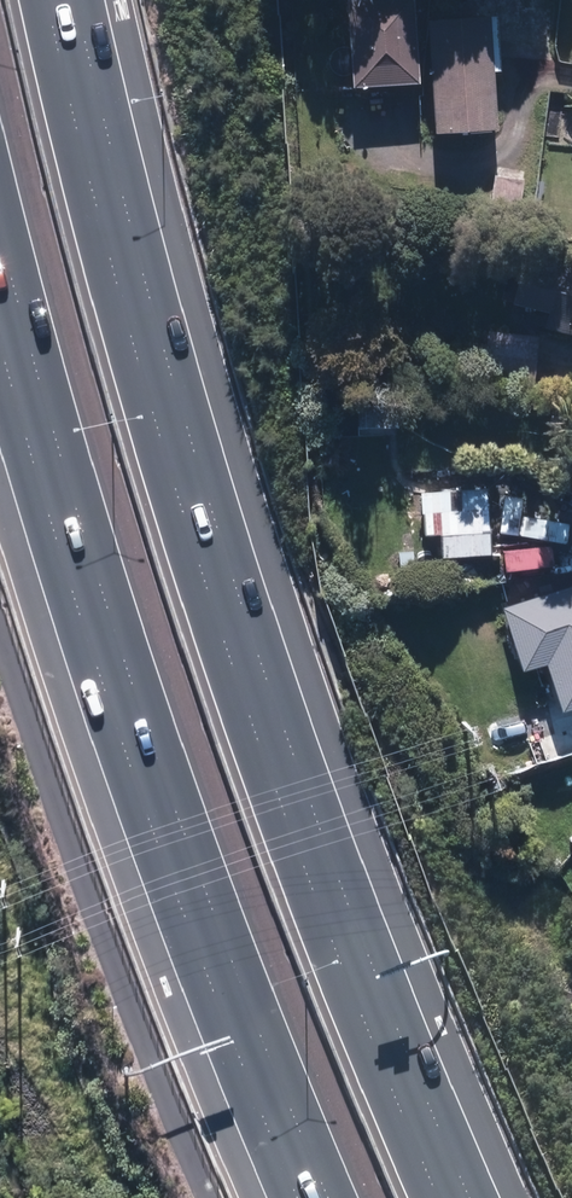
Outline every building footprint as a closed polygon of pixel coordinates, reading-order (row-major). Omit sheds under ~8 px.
[(353,89),(419,87),(416,0),(350,0),(353,89)] [(433,30),(439,134),(495,132),(501,0),(434,0),(433,30)] [(571,334),(571,263),(563,261),(562,265),(526,258),(516,305),(551,312),(547,329),(571,334)] [(540,335),(488,332),(486,375),(537,378),(540,335)] [(425,510),(424,535),(444,536),(443,556),(475,557),(475,553),(491,554),(492,513),(489,512),(490,490),(464,489),(463,509),(452,509),(453,492),(423,490),(422,510),(425,510)] [(504,607),(524,669),(547,662),(563,711),(571,708),(571,585),(504,607)]
